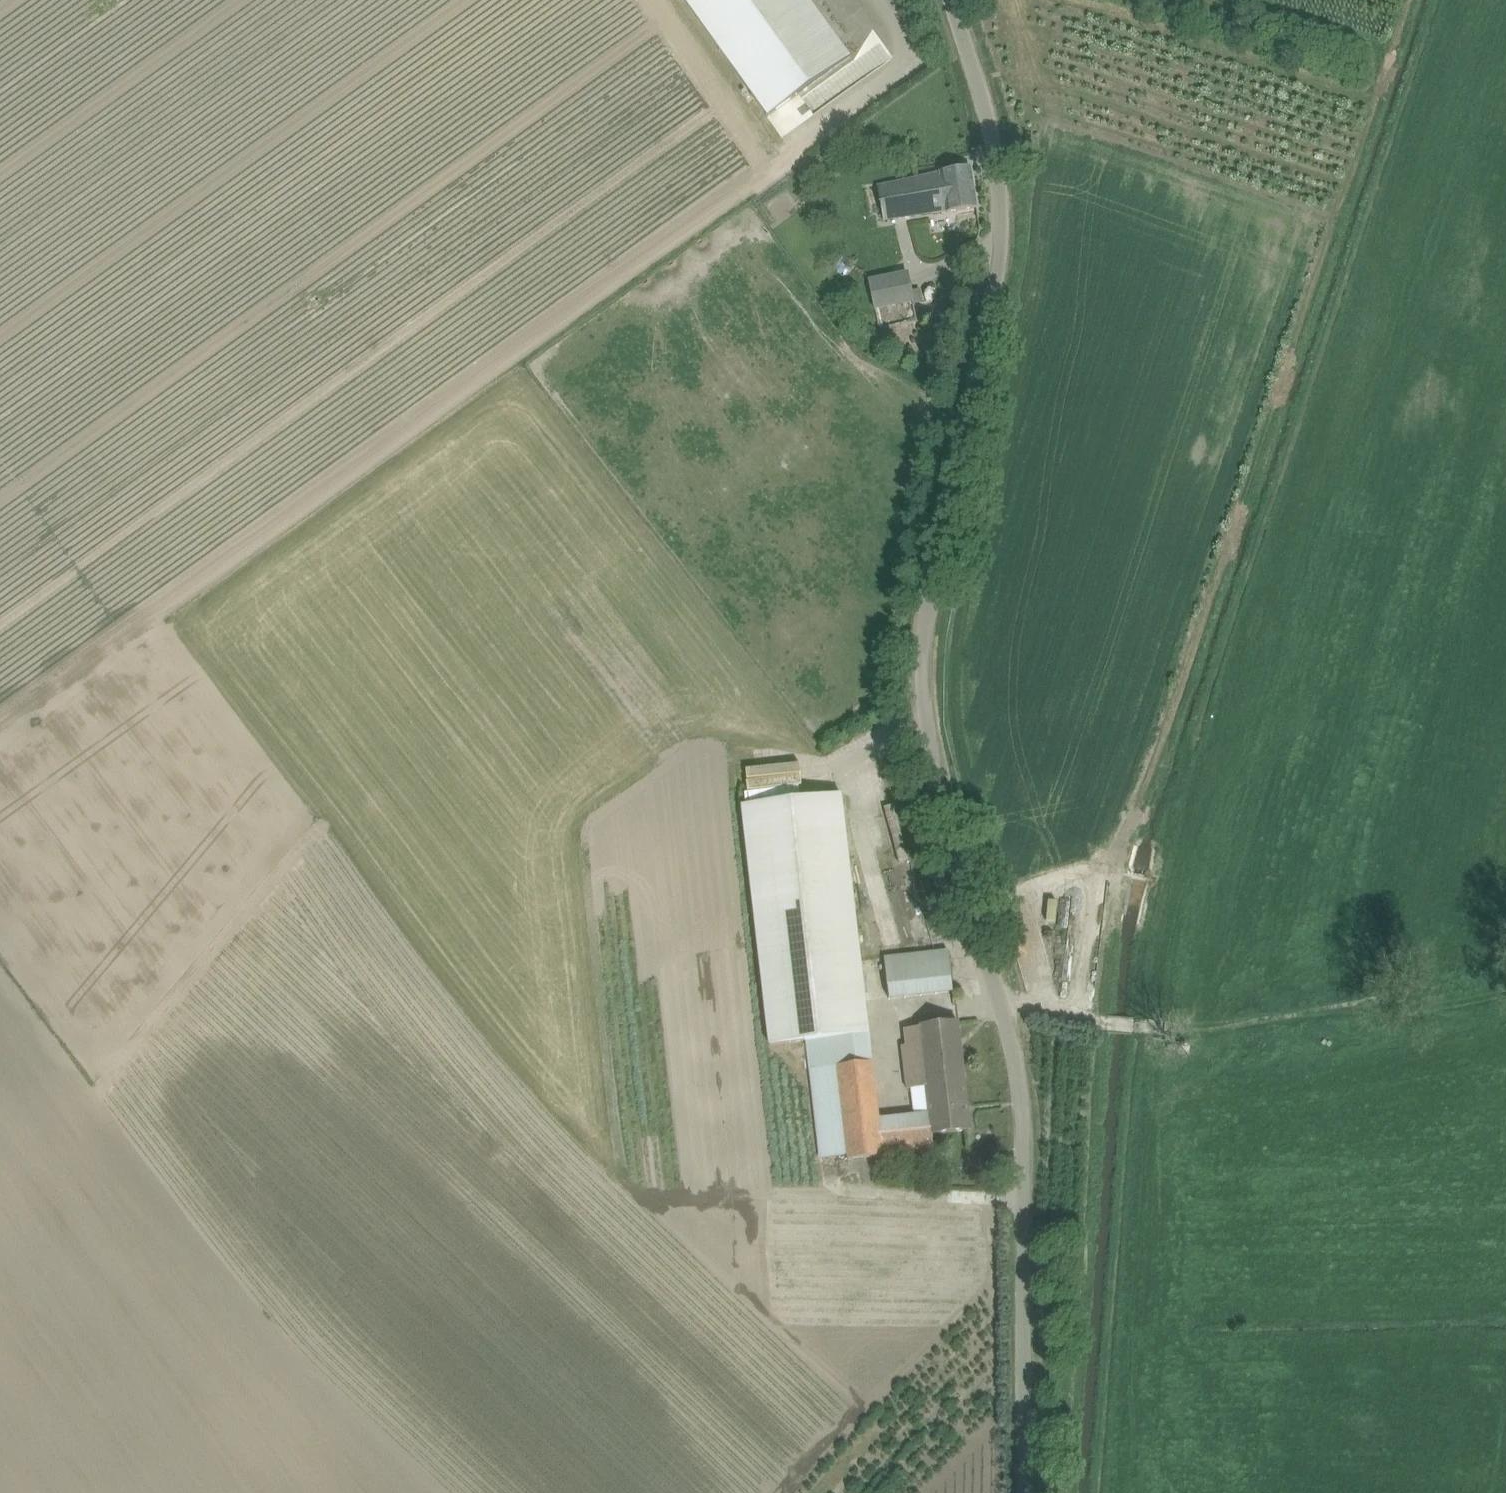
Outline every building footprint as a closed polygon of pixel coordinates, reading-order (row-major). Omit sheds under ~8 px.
[(851,58),(809,0),(684,0),(769,117),(851,58)] [(971,167),(951,170),(942,171),(943,176),(880,185),(885,218),(944,209),(945,213),(978,208),(971,167)] [(875,311),(914,302),(923,301),(921,289),(912,290),(909,272),(870,279),(875,311)] [(940,321),(937,337),(949,339),(952,323),(940,321)] [(847,1161),(915,1152),(935,1150),(933,1134),(971,1130),(958,1021),(904,1028),(906,1045),(902,1046),(907,1090),(911,1089),(914,1114),(880,1118),(841,793),(742,805),(769,1045),(807,1040),(820,1158),(846,1155),(847,1161)] [(888,996),(952,994),(950,950),(886,953),(888,996)]
